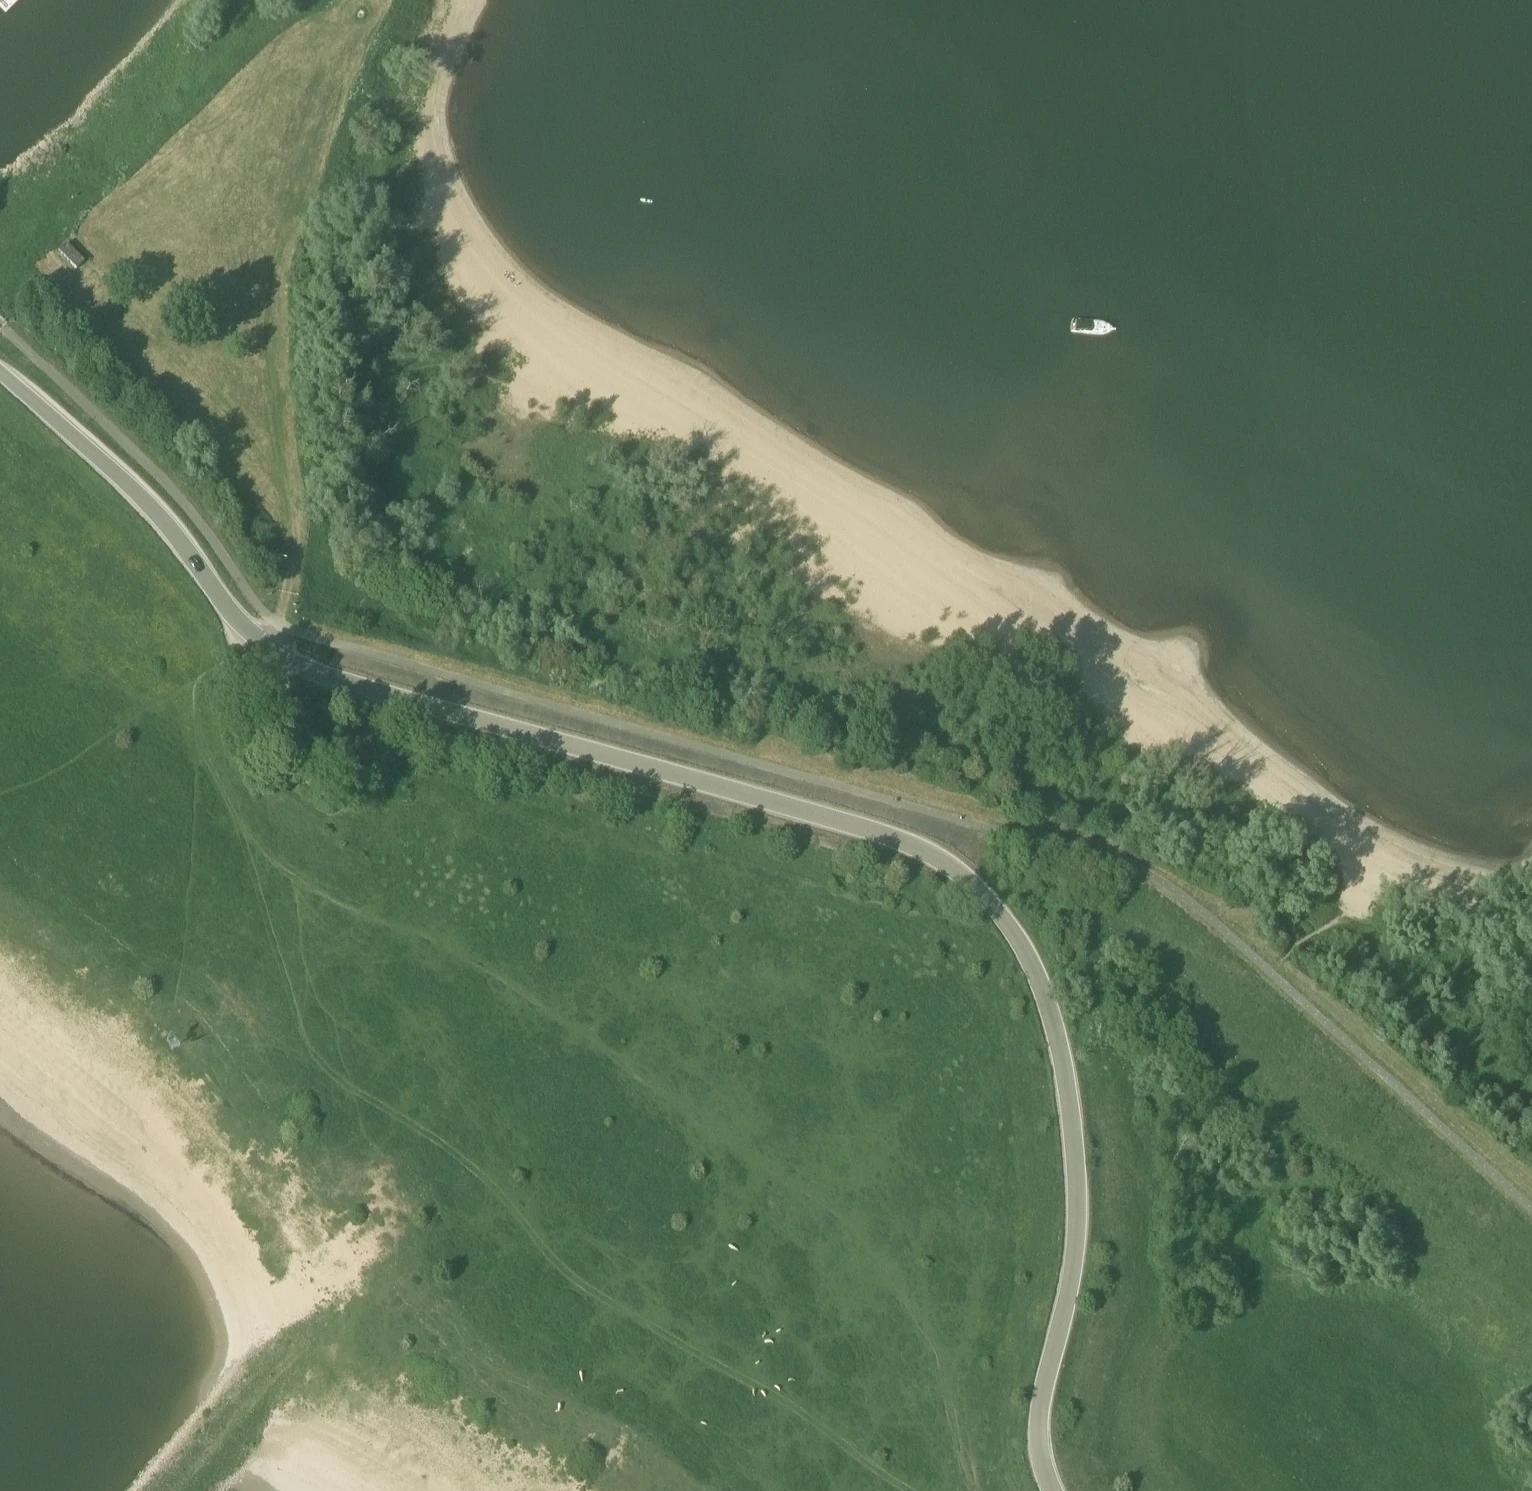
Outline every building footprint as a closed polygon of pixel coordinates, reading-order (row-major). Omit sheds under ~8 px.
[(75,237),(70,242),(86,258),(91,252),(75,237)] [(77,269),(85,261),(67,244),(59,252),(77,269)]
